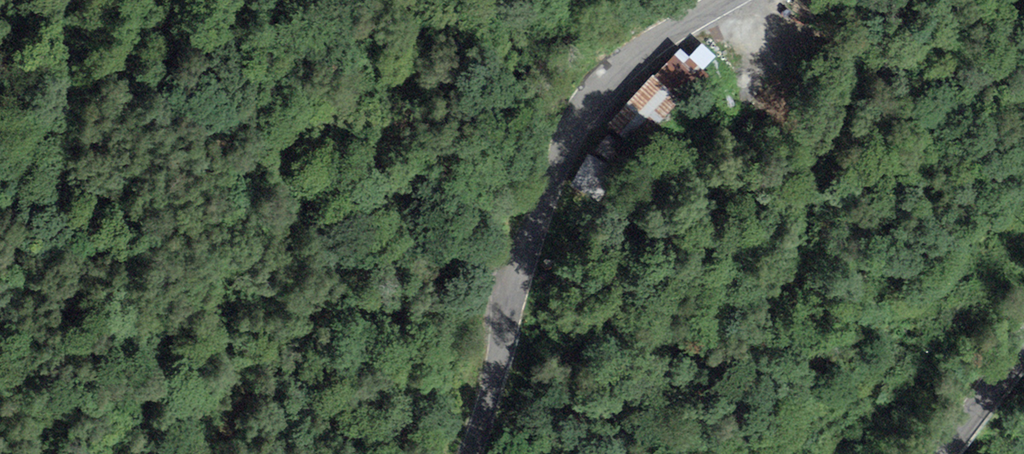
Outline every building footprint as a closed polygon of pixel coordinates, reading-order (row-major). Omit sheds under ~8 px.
[(688,55),(679,47),(610,123),(636,146),(718,55),(702,40),(688,55)]
